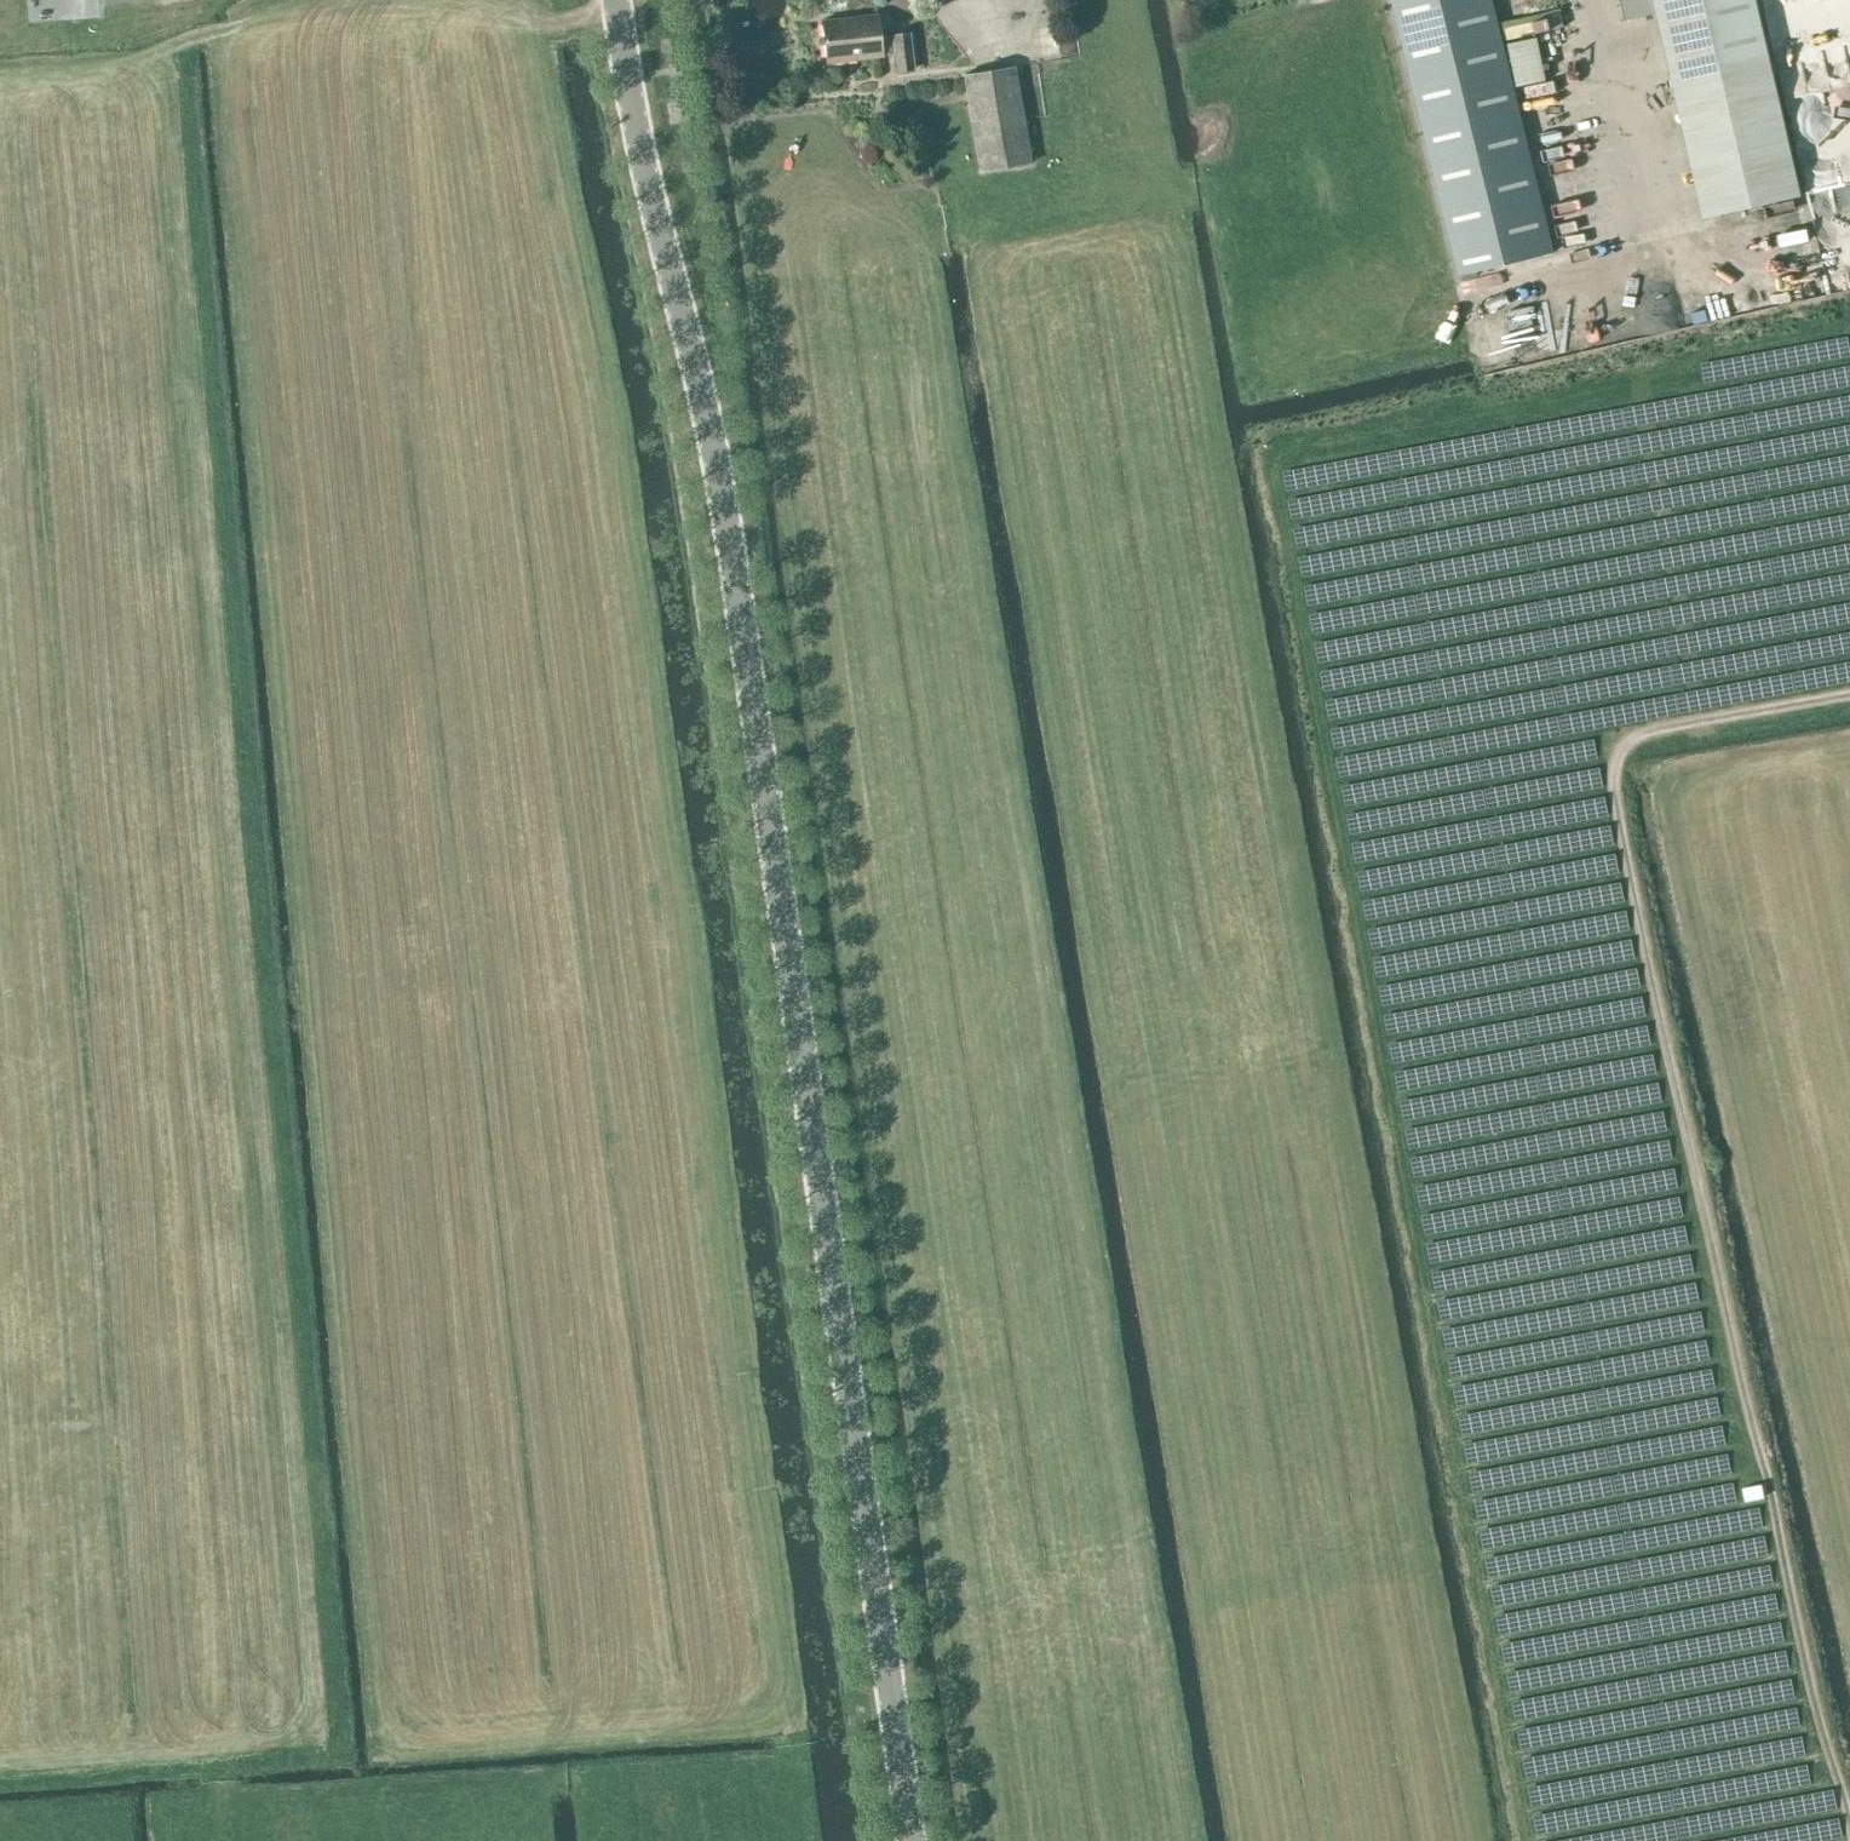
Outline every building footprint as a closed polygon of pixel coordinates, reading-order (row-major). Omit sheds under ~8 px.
[(1555,252),(1493,0),(1394,0),(1461,275),(1555,252)] [(1757,0),(1620,0),(1625,20),(1656,13),(1704,218),(1802,195),(1757,0)] [(878,15),(822,21),(827,63),(895,55),(897,72),(914,70),(910,33),(893,35),(893,38),(881,40),(878,15)] [(1537,37),(1508,43),(1517,86),(1546,80),(1537,37)] [(1014,69),(963,78),(980,173),(1031,164),(1014,69)]
